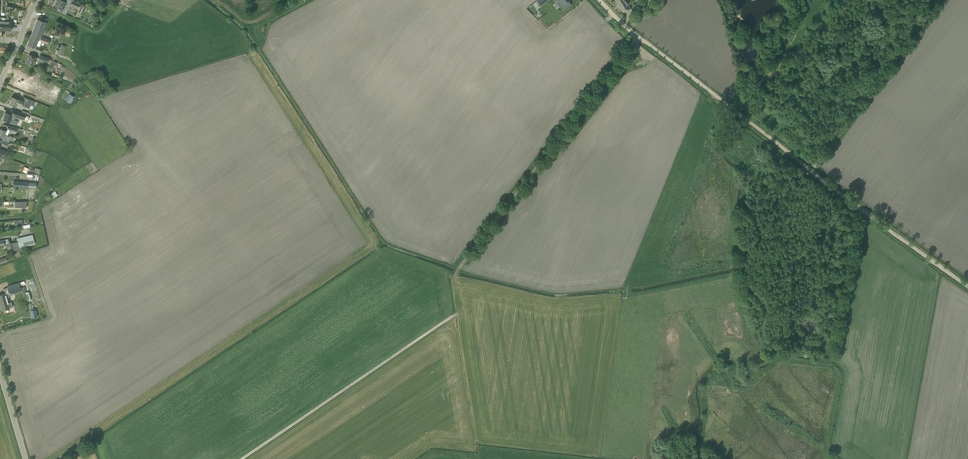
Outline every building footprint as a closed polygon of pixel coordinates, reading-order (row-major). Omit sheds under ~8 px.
[(61,12),(62,12),(67,2),(62,0),(56,0),(54,5),(58,7),(57,10),(61,12)] [(72,0),(71,0),(69,4),(78,8),(79,6),(83,8),(84,5),(73,1),(72,0)] [(623,12),(631,7),(629,4),(630,3),(628,0),(615,0),(623,12)] [(549,19),(548,20),(551,25),(561,18),(555,10),(547,16),(549,19)] [(27,45),(32,46),(35,48),(36,45),(39,46),(41,41),(48,44),(49,39),(41,36),(47,22),(46,22),(47,18),(39,16),(38,19),(37,19),(27,45)] [(58,54),(63,56),(66,46),(61,44),(58,54)] [(25,63),(33,66),(37,57),(29,54),(25,63)] [(15,86),(22,89),(23,86),(27,88),(31,79),(23,76),(21,80),(19,79),(15,86)] [(59,98),(57,97),(61,88),(55,86),(50,97),(57,100),(59,98)] [(65,100),(70,103),(74,97),(69,94),(65,100)] [(12,97),(9,104),(16,107),(17,104),(21,105),(29,108),(30,105),(32,100),(24,97),(23,101),(17,99),(12,97)] [(4,116),(3,119),(9,122),(17,125),(18,121),(15,120),(16,116),(17,117),(27,121),(30,116),(19,112),(12,110),(11,109),(11,110),(10,113),(10,114),(6,112),(6,113),(5,112),(3,116),(4,116)] [(1,137),(2,137),(1,140),(2,140),(2,141),(8,143),(9,140),(14,142),(16,138),(9,135),(8,139),(7,139),(8,135),(5,134),(6,131),(4,130),(0,128),(0,136),(1,137)] [(18,242),(19,249),(20,249),(20,251),(23,250),(23,249),(27,248),(27,246),(34,244),(32,235),(17,238),(18,242)] [(21,291),(20,286),(21,286),(20,282),(19,283),(19,282),(7,286),(9,292),(10,295),(10,294),(21,291)] [(0,294),(0,306),(1,310),(13,307),(11,302),(8,303),(7,297),(11,296),(10,294),(10,295),(9,292),(5,293),(0,294)]
